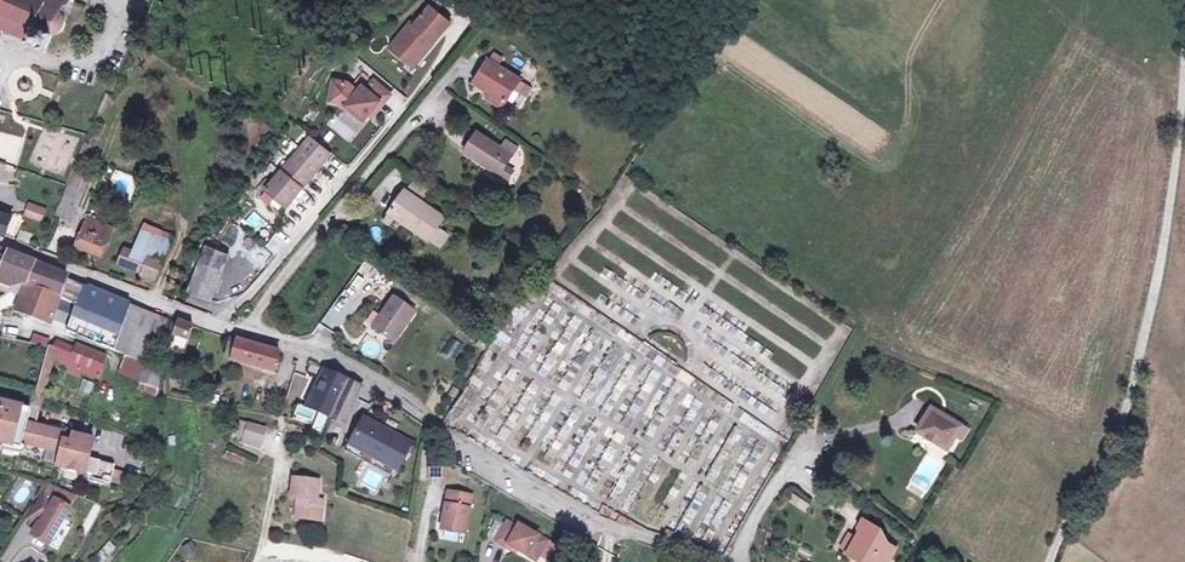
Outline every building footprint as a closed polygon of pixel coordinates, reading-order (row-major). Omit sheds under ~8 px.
[(25,42),(44,51),(52,33),(55,33),(58,33),(60,33),(62,31),(65,29),(67,26),(68,22),(68,18),(66,14),(63,11),(60,9),(57,8),(61,0),(0,0),(0,26),(27,38),(25,42)] [(453,24),(432,7),(417,26),(413,23),(392,48),(410,63),(417,54),(423,59),(432,49),(428,46),(433,40),(437,43),(453,24)] [(423,59),(417,54),(410,63),(416,68),(423,59)] [(522,79),(494,60),(480,82),(497,93),(508,101),(522,79)] [(342,75),(325,95),(363,128),(393,93),(373,75),(360,90),(342,75)] [(504,107),(508,101),(497,93),(492,99),(504,107)] [(329,129),(351,143),(356,134),(349,129),(354,121),(340,112),(329,129)] [(516,155),(480,132),(467,151),(502,175),(516,155)] [(312,139),(303,150),(322,166),(332,154),(312,139)] [(303,150),(269,193),(288,209),(322,166),(303,150)] [(76,167),(71,181),(67,189),(83,196),(93,174),(76,167)] [(415,181),(408,190),(422,200),(428,191),(415,181)] [(83,196),(67,189),(58,212),(68,217),(75,204),(79,205),(83,196)] [(408,190),(407,189),(391,211),(409,225),(429,239),(445,217),(422,200),(408,190)] [(263,200),(282,215),(288,209),(269,193),(263,200)] [(51,207),(34,202),(31,213),(47,218),(51,207)] [(9,235),(16,216),(7,212),(0,209),(0,231),(9,235)] [(253,211),(244,221),(258,234),(267,223),(253,211)] [(391,211),(387,217),(405,231),(409,225),(391,211)] [(114,228),(88,218),(76,246),(102,257),(114,228)] [(175,235),(146,224),(134,252),(125,249),(119,263),(142,273),(141,274),(155,280),(175,235)] [(226,257),(205,249),(189,291),(210,300),(226,257)] [(4,261),(0,272),(0,280),(2,280),(0,285),(0,289),(8,292),(10,290),(11,288),(14,279),(60,298),(74,305),(64,332),(108,348),(116,351),(130,304),(106,294),(68,278),(68,280),(22,260),(23,258),(7,252),(3,261),(4,261)] [(48,326),(60,298),(14,279),(11,288),(15,289),(23,287),(14,312),(48,326)] [(416,313),(395,298),(374,329),(395,343),(416,313)] [(156,315),(130,304),(116,351),(128,355),(150,363),(160,367),(159,353),(160,345),(160,341),(162,336),(164,328),(167,320),(156,315)] [(176,326),(173,336),(168,349),(182,354),(192,326),(178,321),(176,326)] [(13,342),(15,332),(0,328),(0,340),(13,342)] [(273,372),(279,353),(230,338),(225,357),(236,361),(273,372)] [(32,339),(30,346),(44,348),(45,342),(32,339)] [(46,349),(34,397),(40,399),(41,399),(50,361),(69,366),(68,368),(97,378),(105,356),(77,345),(74,352),(73,355),(52,351),(46,349)] [(53,346),(52,351),(73,355),(74,352),(53,346)] [(150,363),(128,355),(124,366),(146,374),(150,363)] [(303,360),(300,369),(307,372),(311,363),(303,360)] [(163,394),(160,370),(160,367),(150,363),(146,374),(143,381),(150,384),(148,390),(163,396),(163,394)] [(307,372),(324,378),(327,370),(311,363),(307,372)] [(334,408),(347,378),(346,378),(327,370),(324,378),(315,401),(334,408)] [(78,390),(90,395),(95,383),(83,378),(78,390)] [(334,408),(330,418),(346,425),(362,390),(363,387),(347,378),(334,408)] [(807,400),(799,413),(803,416),(812,402),(807,400)] [(334,408),(315,401),(312,411),(319,413),(330,418),(334,408)] [(19,454),(21,447),(22,441),(26,423),(28,414),(29,409),(10,405),(10,409),(0,407),(0,450),(19,454)] [(298,406),(293,420),(302,423),(306,409),(298,406)] [(966,429),(930,407),(916,431),(946,450),(955,436),(960,439),(966,429)] [(306,409),(302,423),(312,427),(319,413),(312,411),(306,409)] [(399,472),(396,471),(351,447),(357,434),(364,423),(386,435),(388,431),(363,418),(353,435),(346,444),(348,445),(343,453),(395,480),(399,472)] [(244,438),(249,424),(242,422),(237,436),(244,438)] [(110,481),(114,463),(88,457),(92,438),(72,434),(70,443),(63,441),(65,432),(26,423),(22,441),(21,447),(19,454),(19,457),(35,461),(36,458),(57,463),(57,466),(85,473),(84,475),(110,481)] [(386,435),(364,423),(357,434),(351,447),(396,471),(409,447),(386,435)] [(267,430),(249,424),(244,438),(262,444),(267,430)] [(175,444),(176,435),(169,434),(168,443),(175,444)] [(262,444),(244,438),(243,444),(260,449),(262,444)] [(526,443),(521,451),(525,453),(531,445),(526,443)] [(227,451),(224,459),(242,464),(244,456),(227,451)] [(113,469),(110,483),(123,486),(126,473),(113,469)] [(318,483),(293,479),(290,498),(297,499),(300,500),(298,520),(320,523),(322,503),(316,502),(318,483)] [(470,497),(446,493),(440,531),(464,535),(470,497)] [(794,493),(789,502),(805,512),(810,504),(794,493)] [(56,501),(48,496),(33,514),(44,521),(56,501)] [(71,510),(56,501),(44,521),(41,526),(40,525),(33,537),(49,546),(71,510)] [(881,531),(863,521),(859,529),(859,534),(856,540),(849,553),(848,556),(859,561),(865,561),(867,561),(890,561),(896,550),(877,539),(881,531)] [(516,528),(506,522),(495,542),(506,548),(507,546),(516,551),(527,557),(529,553),(538,558),(547,542),(518,525),(516,528)] [(842,549),(849,553),(856,540),(850,536),(842,549)] [(95,558),(100,561),(104,561),(115,546),(108,541),(95,558)] [(186,555),(196,550),(192,542),(182,547),(186,555)] [(529,553),(527,557),(536,561),(538,558),(529,553)]
